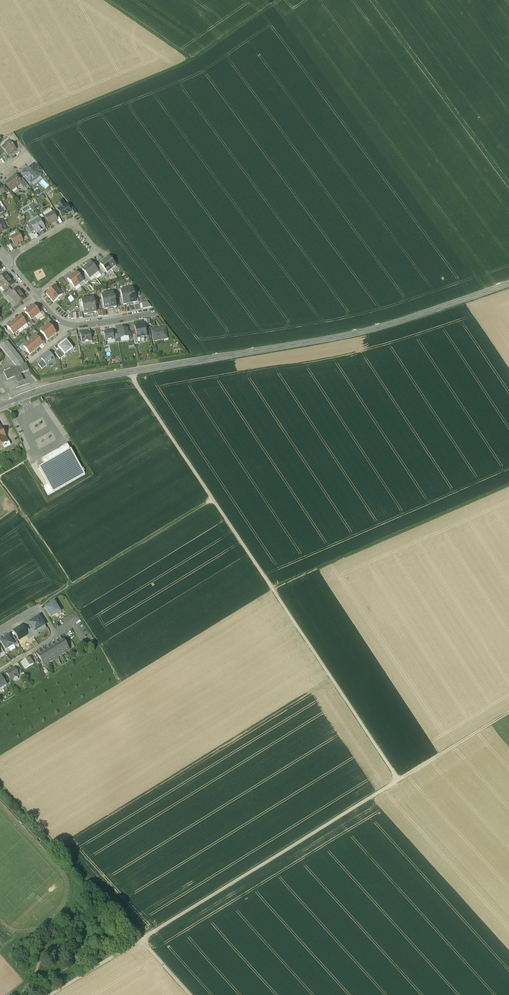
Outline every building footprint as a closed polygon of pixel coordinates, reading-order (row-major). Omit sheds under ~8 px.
[(14,134),(8,139),(13,144),(18,140),(14,134)] [(9,142),(2,148),(8,155),(16,149),(9,142)] [(37,164),(33,167),(37,172),(39,170),(40,172),(42,170),(37,164)] [(33,167),(32,168),(30,166),(28,168),(28,170),(26,171),(24,171),(23,172),(22,174),(29,182),(31,183),(33,180),(33,179),(35,178),(37,178),(41,175),(41,173),(40,172),(39,170),(37,172),(33,167)] [(15,175),(6,182),(12,190),(11,189),(14,187),(15,187),(20,183),(21,182),(19,180),(15,175)] [(27,185),(22,178),(19,180),(21,182),(20,183),(24,188),(27,185)] [(0,189),(0,192),(3,196),(9,192),(4,186),(0,189)] [(67,206),(66,206),(66,205),(65,206),(63,202),(58,205),(60,209),(58,210),(62,217),(70,212),(71,212),(69,209),(68,208),(68,207),(67,206)] [(55,216),(53,212),(45,217),(46,218),(49,224),(57,220),(56,219),(55,216)] [(31,223),(30,224),(35,231),(36,233),(44,228),(39,219),(31,223)] [(19,233),(10,238),(15,246),(18,245),(17,243),(23,240),(19,233)] [(114,264),(108,257),(104,260),(111,269),(116,266),(114,264)] [(111,269),(104,260),(100,264),(107,273),(111,269)] [(95,268),(91,262),(86,266),(94,275),(98,272),(98,271),(95,268)] [(86,266),(82,270),(85,273),(89,279),(94,275),(86,266)] [(79,276),(76,272),(72,275),(79,284),(83,281),(79,276)] [(0,278),(0,285),(1,285),(9,279),(5,274),(0,277),(0,278)] [(79,284),(72,275),(67,279),(71,283),(74,288),(79,284)] [(13,284),(9,279),(1,285),(5,290),(5,291),(9,287),(13,284)] [(55,282),(48,288),(50,290),(55,286),(57,284),(55,282)] [(58,291),(55,286),(50,290),(46,294),(50,298),(58,291)] [(12,292),(9,295),(13,300),(21,293),(17,288),(12,292)] [(58,291),(50,298),(53,303),(58,299),(62,295),(58,291)] [(21,293),(13,300),(17,305),(20,302),(25,298),(21,293)] [(64,293),(62,295),(58,299),(60,301),(66,295),(64,293)] [(128,297),(122,298),(123,305),(127,304),(127,306),(130,305),(128,297)] [(20,302),(17,305),(14,307),(13,308),(15,310),(22,305),(20,302)] [(37,309),(34,305),(29,309),(35,316),(40,313),(37,309)] [(35,316),(29,309),(25,312),(31,320),(35,316)] [(26,324),(20,316),(16,320),(22,327),(26,324)] [(16,320),(11,323),(18,331),(22,327),(16,320)] [(18,331),(11,323),(7,327),(13,334),(18,331)] [(49,324),(44,328),(52,337),(56,333),(53,330),(49,324)] [(136,334),(137,338),(140,338),(140,339),(144,338),(144,337),(147,336),(144,324),(135,325),(136,334)] [(165,327),(152,330),(154,341),(163,339),(163,336),(167,335),(165,327)] [(52,337),(44,328),(40,331),(47,340),(52,337)] [(120,334),(121,338),(131,336),(130,332),(128,332),(127,328),(119,329),(120,334)] [(113,331),(104,332),(105,341),(114,339),(113,335),(113,331)] [(90,332),(80,333),(82,342),(92,341),(90,332)] [(43,344),(36,336),(32,340),(38,348),(43,344)] [(38,348),(32,340),(28,343),(34,351),(38,348)] [(60,349),(65,355),(73,349),(66,340),(58,347),(60,349)] [(7,341),(0,344),(0,346),(15,365),(16,367),(17,368),(21,366),(24,365),(22,360),(7,341)] [(34,351),(28,343),(23,347),(29,355),(34,351)] [(65,355),(60,349),(55,353),(60,359),(65,355)] [(54,359),(49,352),(41,359),(42,360),(46,364),(47,365),(54,359)] [(21,366),(17,368),(16,367),(4,373),(7,380),(14,377),(20,374),(24,372),(21,366)] [(20,374),(14,377),(17,385),(24,382),(20,374)] [(43,487),(48,495),(85,474),(71,449),(70,449),(67,444),(41,459),(45,464),(39,468),(48,484),(43,487)] [(52,604),(45,608),(51,618),(60,612),(54,602),(52,604)] [(39,617),(29,623),(36,635),(42,631),(40,629),(45,626),(39,617)] [(27,635),(21,626),(14,631),(19,640),(27,635)] [(3,640),(0,641),(6,650),(14,645),(10,639),(9,636),(6,638),(6,637),(3,639),(3,640)] [(14,645),(15,647),(18,645),(14,637),(10,639),(14,645)] [(62,638),(58,641),(65,651),(69,648),(62,638)] [(58,641),(54,643),(60,653),(65,651),(58,641)] [(54,643),(50,646),(56,656),(60,653),(54,643)] [(50,646),(45,649),(52,659),(56,656),(50,646)] [(45,649),(41,651),(48,661),(52,659),(45,649)] [(41,651),(36,654),(39,658),(39,659),(43,664),(48,661),(41,651)] [(29,658),(21,663),(25,670),(33,664),(29,658)] [(14,668),(6,673),(11,680),(19,676),(14,668)]
